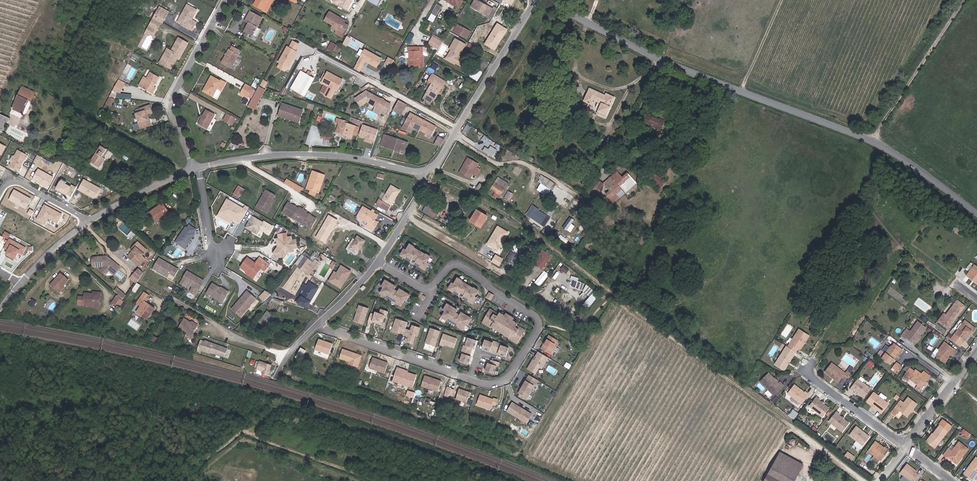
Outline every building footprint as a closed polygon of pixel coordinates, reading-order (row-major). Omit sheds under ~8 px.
[(267,0),(256,0),(254,5),(263,9),(267,0)] [(263,9),(266,11),(272,0),(267,0),(263,9)] [(338,2),(342,4),(350,9),(355,0),(339,0),(338,2)] [(495,5),(485,0),(475,0),(472,5),(494,17),(499,7),(500,6),(496,4),(495,5)] [(439,2),(434,11),(438,14),(444,4),(439,2)] [(183,27),(182,29),(194,36),(198,28),(193,25),(193,24),(194,24),(198,16),(189,11),(181,24),(183,26),(182,27),(183,27)] [(160,12),(159,16),(168,21),(170,18),(160,12)] [(249,24),(249,23),(245,31),(252,35),(262,18),(250,12),(246,19),(251,21),(249,24)] [(168,21),(159,16),(154,24),(162,29),(163,29),(168,21)] [(338,22),(339,20),(332,16),(327,25),(335,29),(334,31),(340,34),(345,37),(349,30),(345,28),(346,27),(338,22)] [(472,27),(460,20),(456,28),(468,35),(472,27)] [(508,26),(500,21),(489,41),(498,47),(508,30),(508,26)] [(154,24),(150,31),(159,35),(162,29),(154,24)] [(406,41),(410,43),(415,34),(410,32),(406,41)] [(441,46),(446,39),(435,33),(431,41),(441,46)] [(457,36),(452,47),(450,52),(452,57),(457,60),(465,64),(468,58),(462,54),(468,42),(457,36)] [(289,48),(287,46),(277,63),(288,69),(297,52),(295,51),(299,45),(293,41),(289,48)] [(171,55),(168,60),(170,61),(165,70),(174,75),(180,64),(181,62),(183,63),(191,50),(181,45),(174,57),(171,55)] [(221,63),(231,68),(238,55),(237,54),(238,51),(231,47),(230,50),(229,49),(221,63)] [(450,52),(452,47),(448,54),(447,57),(456,62),(457,60),(452,57),(450,52)] [(330,55),(339,60),(342,55),(339,53),(340,51),(334,48),(330,55)] [(382,58),(365,49),(353,69),(359,72),(365,62),(376,68),(382,58)] [(411,50),(412,64),(425,64),(424,53),(421,54),(421,49),(411,50)] [(391,66),(394,59),(389,56),(385,63),(391,66)] [(303,67),(302,69),(299,74),(290,89),(296,92),(299,93),(300,91),(310,74),(311,72),(309,71),(308,70),(303,67)] [(341,83),(343,78),(329,70),(328,73),(326,71),(323,77),(325,78),(323,81),(330,84),(326,93),(332,96),(337,88),(336,88),(339,82),(341,83)] [(310,74),(300,91),(304,93),(314,77),(310,74)] [(434,101),(435,98),(440,90),(442,92),(447,84),(434,76),(431,80),(435,82),(432,87),(427,95),(430,97),(429,99),(434,101)] [(204,92),(212,96),(216,88),(220,91),(224,84),(220,81),(219,82),(211,77),(208,83),(209,84),(204,92)] [(148,86),(143,94),(154,99),(157,94),(156,93),(161,84),(152,79),(148,86)] [(114,96),(121,99),(121,100),(126,91),(123,89),(124,86),(120,84),(114,96)] [(603,113),(613,95),(606,91),(605,92),(590,84),(586,92),(585,92),(584,94),(588,97),(593,99),(594,98),(595,96),(601,100),(600,103),(598,106),(598,107),(597,110),(603,113)] [(253,89),(246,85),(240,95),(247,98),(253,89)] [(16,120),(19,119),(28,99),(31,100),(35,92),(23,86),(10,113),(10,116),(16,120)] [(265,91),(259,87),(257,91),(255,94),(261,98),(265,91)] [(388,99),(367,87),(355,95),(361,103),(367,100),(376,104),(374,109),(381,112),(383,109),(386,111),(391,101),(388,99)] [(255,94),(249,105),(256,108),(261,98),(255,94)] [(401,110),(406,101),(399,97),(394,106),(401,110)] [(285,112),(284,116),(298,121),(302,109),(282,102),(279,110),(285,112)] [(146,117),(152,115),(151,111),(141,115),(142,118),(138,120),(141,127),(140,128),(142,134),(150,131),(147,126),(148,125),(146,117)] [(205,112),(198,124),(206,129),(213,116),(205,112)] [(646,120),(661,129),(665,120),(651,112),(646,120)] [(414,127),(419,130),(420,129),(431,135),(436,127),(410,113),(405,122),(401,129),(410,134),(414,127)] [(236,119),(227,114),(224,121),(232,126),(236,119)] [(2,134),(9,121),(0,117),(0,133),(2,134)] [(340,117),(338,121),(336,130),(344,132),(347,133),(346,135),(351,137),(352,132),(356,134),(359,125),(347,122),(344,121),(344,119),(340,117)] [(377,129),(362,124),(358,135),(363,137),(373,140),(377,129)] [(323,136),(333,140),(335,133),(325,130),(323,136)] [(387,138),(383,137),(381,145),(384,146),(403,152),(407,142),(388,136),(387,138)] [(438,136),(433,144),(441,146),(445,140),(438,136)] [(491,145),(490,149),(486,146),(483,151),(493,157),(498,149),(491,145)] [(92,165),(101,170),(106,163),(103,160),(105,156),(107,157),(109,153),(102,149),(92,165)] [(10,166),(19,171),(21,167),(20,167),(24,159),(25,159),(27,156),(18,151),(15,156),(12,157),(11,160),(11,162),(10,166)] [(457,173),(467,178),(475,164),(465,159),(457,173)] [(309,176),(306,186),(311,188),(309,191),(315,193),(316,190),(319,190),(325,173),(312,168),(309,176)] [(617,169),(605,181),(612,188),(609,192),(616,199),(626,189),(618,181),(624,175),(617,169)] [(38,170),(33,179),(47,187),(52,178),(38,170)] [(662,177),(656,173),(653,178),(660,182),(662,177)] [(596,195),(599,191),(604,181),(597,174),(585,194),(597,201),(599,197),(596,195)] [(287,177),(285,180),(295,187),(297,183),(287,177)] [(60,180),(56,188),(71,196),(75,189),(76,187),(72,185),(71,186),(65,183),(66,181),(61,178),(60,180)] [(100,189),(83,180),(78,189),(95,198),(100,189)] [(505,184),(498,180),(495,184),(492,183),(488,190),(492,193),(490,196),(493,198),(495,194),(498,196),(505,184)] [(377,205),(388,211),(390,206),(400,191),(392,186),(389,192),(382,202),(380,201),(377,205)] [(14,190),(9,199),(25,208),(30,199),(14,190)] [(271,193),(266,190),(258,204),(268,210),(276,196),(275,195),(277,193),(273,190),(271,193)] [(508,190),(505,198),(510,200),(513,193),(508,190)] [(609,197),(599,191),(596,195),(599,197),(606,201),(609,197)] [(235,199),(239,203),(245,195),(240,192),(235,199)] [(307,209),(303,207),(300,205),(299,206),(289,200),(284,209),(297,217),(311,225),(316,217),(306,210),(307,209)] [(239,223),(247,211),(231,201),(224,213),(235,220),(239,223)] [(533,204),(526,214),(541,224),(547,214),(533,204)] [(44,205),(37,219),(45,223),(48,218),(57,222),(61,214),(44,205)] [(376,214),(373,212),(370,210),(361,205),(356,214),(367,220),(365,224),(372,228),(376,221),(373,219),(376,214)] [(437,219),(440,213),(426,206),(423,211),(437,219)] [(487,216),(476,209),(469,221),(481,228),(487,216)] [(155,218),(159,223),(161,221),(164,225),(173,219),(166,210),(155,218)] [(233,224),(235,220),(224,213),(222,216),(233,224)] [(338,218),(329,213),(317,235),(325,239),(338,218)] [(572,223),(575,220),(571,216),(563,227),(570,232),(576,225),(572,223)] [(263,224),(252,217),(245,227),(256,234),(263,224)] [(189,225),(180,240),(189,246),(198,231),(197,230),(191,226),(189,225)] [(508,233),(497,226),(487,243),(498,250),(508,233)] [(150,228),(143,233),(146,237),(153,232),(150,228)] [(286,233),(278,234),(279,242),(277,242),(277,246),(272,252),(277,256),(281,256),(284,253),(293,251),(293,248),(296,247),(295,240),(291,240),(291,236),(286,237),(286,233)] [(348,247),(357,252),(365,239),(359,234),(357,237),(355,236),(348,247)] [(22,254),(25,247),(9,239),(5,248),(9,250),(6,256),(14,260),(18,252),(22,254)] [(403,248),(399,255),(425,271),(430,262),(428,261),(431,256),(426,252),(425,254),(414,247),(414,246),(409,243),(405,249),(403,248)] [(144,248),(140,253),(142,255),(140,257),(136,262),(148,271),(153,264),(149,261),(154,255),(144,248)] [(511,251),(507,259),(515,264),(520,257),(511,251)] [(297,266),(303,270),(309,264),(314,258),(308,253),(297,266)] [(503,259),(496,254),(492,261),(499,266),(503,259)] [(103,265),(109,270),(115,262),(106,255),(92,258),(90,260),(92,266),(93,267),(103,265)] [(258,259),(266,267),(268,264),(260,257),(258,259)] [(248,258),(240,267),(252,278),(260,269),(263,271),(266,267),(258,259),(254,264),(248,258)] [(307,273),(314,261),(313,260),(315,258),(314,258),(309,264),(303,270),(307,273)] [(163,259),(158,266),(163,268),(161,271),(167,275),(169,271),(175,275),(179,269),(163,259)] [(314,261),(307,273),(308,274),(317,263),(314,261)] [(115,262),(109,270),(113,273),(119,265),(115,262)] [(331,266),(325,263),(319,274),(324,277),(331,266)] [(341,289),(351,271),(340,265),(336,272),(333,270),(327,281),(341,289)] [(136,283),(145,273),(139,267),(130,278),(136,283)] [(50,281),(58,289),(63,283),(62,282),(68,276),(62,270),(61,272),(60,271),(50,281)] [(186,270),(179,281),(183,285),(185,281),(191,285),(190,287),(195,291),(202,280),(192,274),(192,275),(190,273),(190,272),(186,270)] [(451,282),(447,289),(473,305),(478,297),(476,295),(479,290),(473,287),(473,288),(461,281),(462,280),(457,277),(453,283),(451,282)] [(379,284),(375,291),(401,306),(406,298),(404,296),(407,291),(402,288),(401,289),(390,282),(391,281),(385,278),(381,285),(379,284)] [(578,281),(579,279),(575,278),(572,286),(583,290),(585,283),(578,281)] [(209,281),(203,291),(219,301),(226,291),(217,286),(216,287),(214,286),(215,285),(209,281)] [(299,303),(308,308),(318,287),(309,282),(307,286),(303,284),(297,296),(301,298),(299,303)] [(81,296),(75,296),(75,305),(80,305),(81,303),(91,303),(91,300),(97,300),(97,289),(89,290),(89,295),(86,295),(86,292),(81,292),(81,296)] [(260,297),(265,301),(271,294),(265,289),(260,297)] [(252,299),(244,291),(228,308),(236,316),(252,299)] [(490,291),(486,297),(491,300),(494,294),(490,291)] [(566,291),(561,297),(567,302),(572,296),(566,291)] [(584,304),(589,308),(598,297),(593,293),(584,304)] [(123,300),(118,296),(112,303),(117,308),(123,300)] [(142,299),(137,296),(132,304),(136,306),(132,314),(143,320),(146,313),(145,312),(148,307),(140,302),(142,299)] [(959,301),(948,316),(946,314),(940,322),(942,323),(950,329),(967,307),(959,301)] [(458,309),(446,303),(442,310),(444,311),(440,318),(462,331),(466,324),(468,325),(472,318),(461,311),(459,314),(456,312),(458,309)] [(370,310),(361,307),(356,322),(365,325),(370,310)] [(499,313),(490,308),(481,322),(490,328),(491,327),(508,337),(507,339),(517,344),(526,329),(517,324),(517,323),(513,320),(514,318),(505,313),(504,315),(499,312),(499,313)] [(374,323),(383,326),(385,319),(386,316),(389,317),(390,313),(388,312),(382,311),(381,315),(377,313),(376,316),(372,315),(370,321),(370,323),(374,324),(374,323)] [(179,335),(188,340),(190,336),(187,335),(191,327),(179,319),(174,327),(181,331),(179,335)] [(421,328),(414,326),(412,331),(407,329),(409,323),(397,320),(394,331),(401,334),(402,331),(406,332),(405,335),(408,336),(406,342),(414,344),(416,336),(418,337),(421,328)] [(908,336),(916,342),(927,326),(919,321),(912,330),(908,328),(903,334),(907,337),(908,336)] [(971,335),(973,332),(975,334),(976,331),(976,329),(967,321),(954,338),(963,345),(971,335)] [(942,323),(940,322),(938,324),(948,332),(950,329),(942,323)] [(261,327),(259,329),(258,331),(260,333),(264,328),(266,326),(264,324),(261,327)] [(441,332),(432,329),(427,343),(436,346),(441,332)] [(790,345),(798,350),(800,348),(802,349),(811,335),(801,329),(790,345)] [(457,338),(443,333),(439,344),(454,349),(457,338)] [(550,354),(558,341),(549,335),(540,348),(550,354)] [(479,340),(467,336),(459,361),(471,365),(479,340)] [(227,348),(201,339),(197,350),(224,359),(227,348)] [(493,342),(484,339),(481,348),(506,357),(509,348),(500,344),(501,343),(493,340),(493,342)] [(335,346),(322,341),(318,351),(332,355),(335,346)] [(883,350),(880,354),(884,357),(892,364),(899,355),(900,356),(905,349),(897,342),(895,346),(893,345),(888,353),(883,350)] [(938,357),(946,362),(949,357),(950,355),(955,356),(959,351),(947,343),(941,351),(939,349),(935,354),(938,356),(938,357)] [(790,345),(789,344),(777,363),(786,369),(798,350),(790,345)] [(309,352),(305,349),(299,359),(304,362),(309,352)] [(364,357),(345,351),(342,360),(352,364),(351,366),(361,369),(361,367),(364,357)] [(549,358),(538,351),(527,369),(538,376),(549,358)] [(249,365),(258,367),(261,358),(252,355),(249,365)] [(388,363),(372,357),(368,369),(384,375),(388,363)] [(490,359),(489,363),(487,362),(484,371),(494,374),(496,366),(498,367),(500,362),(490,359)] [(891,368),(896,373),(902,365),(897,361),(891,368)] [(828,371),(841,382),(845,377),(848,380),(853,373),(850,370),(848,373),(835,362),(828,371)] [(415,375),(397,369),(393,380),(411,387),(415,375)] [(911,379),(919,385),(922,388),(931,376),(926,372),(923,374),(918,370),(916,373),(914,372),(914,373),(910,370),(905,377),(909,381),(911,379)] [(762,380),(777,393),(785,383),(782,380),(781,381),(770,371),(762,380)] [(538,380),(528,374),(517,393),(528,399),(538,380)] [(441,381),(424,375),(421,386),(437,392),(441,381)] [(859,378),(851,388),(855,391),(856,390),(866,397),(872,388),(859,378)] [(789,391),(803,401),(810,392),(807,389),(806,390),(795,382),(789,391)] [(470,392),(459,389),(456,399),(467,402),(470,392)] [(875,392),(868,401),(882,412),(890,403),(875,392)] [(492,399),(478,394),(475,404),(489,408),(490,404),(494,405),(496,400),(496,399),(492,398),(492,399)] [(810,405),(824,416),(830,407),(820,399),(820,398),(817,396),(810,405)] [(896,416),(899,413),(901,410),(904,413),(909,416),(919,403),(910,397),(906,403),(902,401),(892,413),(896,416)] [(792,398),(790,400),(799,406),(801,403),(792,398)] [(532,413),(512,401),(505,412),(526,425),(532,413)] [(789,415),(794,419),(799,413),(793,409),(789,415)] [(830,421),(844,431),(851,422),(840,414),(841,413),(837,411),(830,421)] [(931,443),(938,448),(953,428),(946,423),(931,443)] [(851,435),(865,445),(872,437),(858,427),(851,435)] [(961,432),(968,437),(971,433),(964,428),(961,432)] [(871,451),(883,460),(890,451),(888,448),(886,449),(878,442),(871,451)] [(955,450),(952,448),(947,455),(951,458),(952,457),(960,463),(970,449),(962,442),(958,447),(955,450)] [(848,451),(845,456),(853,460),(856,455),(848,451)] [(777,461),(799,473),(803,467),(781,455),(777,461)] [(794,480),(795,480),(799,473),(777,461),(773,468),(794,480)] [(976,480),(976,478),(976,461),(967,474),(976,480)] [(906,476),(913,480),(912,480),(917,480),(921,476),(918,474),(919,472),(910,465),(903,474),(906,476)] [(773,468),(770,473),(784,480),(793,480),(794,480),(773,468)]
